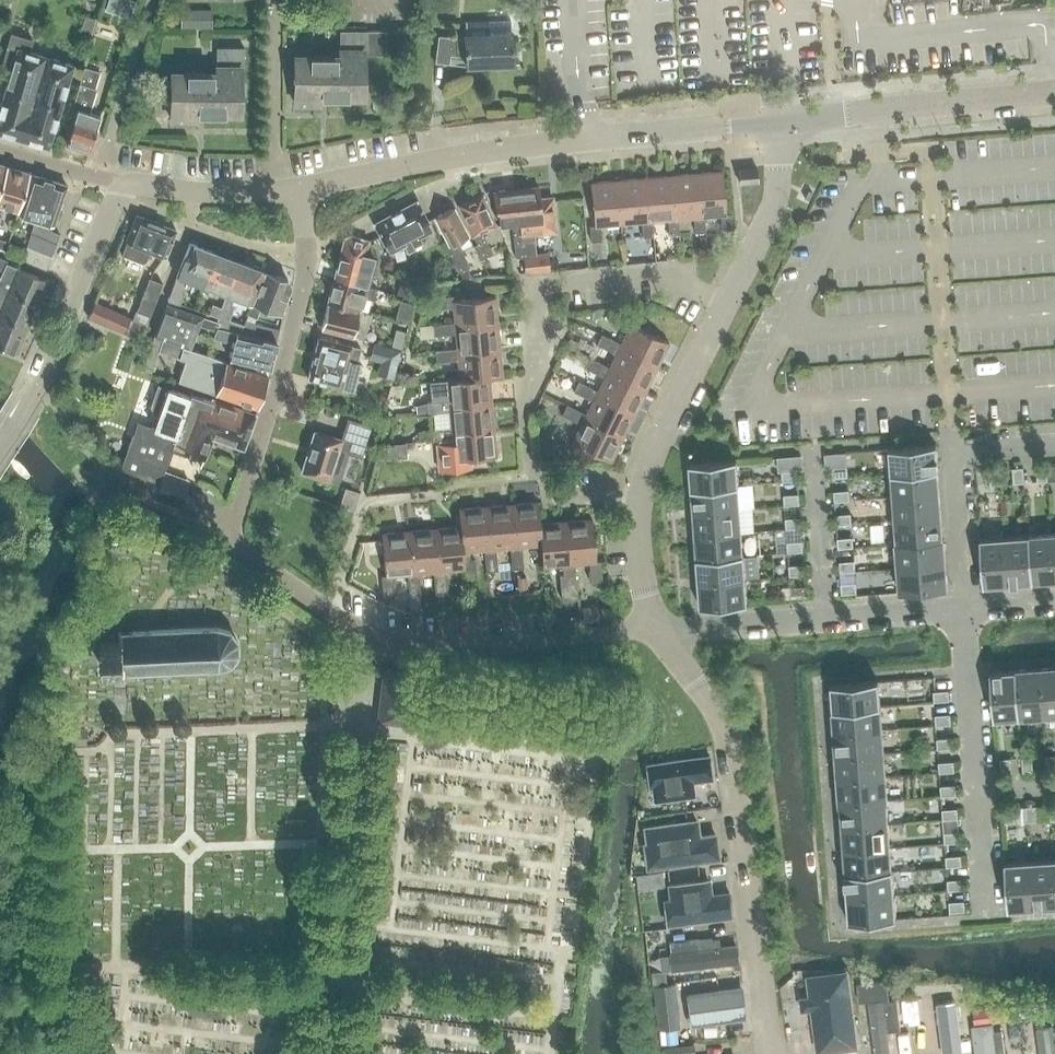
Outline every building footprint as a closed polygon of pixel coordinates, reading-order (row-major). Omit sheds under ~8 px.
[(135,2),(136,0),(134,0),(108,0),(105,10),(130,18),(135,2)] [(181,10),(181,28),(212,28),(212,10),(181,10)] [(92,38),(97,20),(85,17),(80,35),(92,38)] [(438,35),(435,62),(437,62),(448,63),(449,63),(450,55),(466,57),(466,66),(513,64),(512,32),(511,32),(510,19),(464,21),(465,34),(465,38),(438,35)] [(340,31),(340,57),(317,57),(297,57),(297,56),(295,55),(295,104),(319,104),(319,97),(342,97),(362,97),(362,98),(363,98),(364,53),(367,53),(367,55),(385,55),(385,31),(340,31)] [(11,32),(1,68),(11,71),(4,95),(0,108),(0,134),(49,149),(49,147),(73,65),(30,51),(33,39),(11,32)] [(244,48),(217,47),(217,73),(194,73),(194,74),(174,74),(174,72),(172,72),(172,121),(196,121),(196,114),(218,114),(218,113),(238,114),(238,115),(240,115),(240,68),(244,68),(244,48)] [(100,72),(84,67),(71,113),(75,114),(67,143),(75,146),(77,149),(83,151),(86,149),(89,151),(100,116),(89,112),(96,89),(95,88),(100,72)] [(27,184),(30,174),(7,167),(0,188),(0,221),(4,208),(18,212),(27,184)] [(738,169),(740,182),(758,181),(757,168),(738,169)] [(722,171),(696,173),(699,217),(704,216),(720,215),(722,230),(732,229),(731,213),(726,214),(722,171)] [(696,173),(669,176),(673,219),(678,219),(694,217),(695,232),(706,231),(704,216),(699,217),(696,173)] [(67,185),(30,174),(27,184),(18,212),(17,213),(36,219),(27,247),(51,257),(59,235),(51,231),(52,224),(67,185)] [(669,176),(643,178),(647,221),(652,221),(668,219),(669,235),(680,234),(678,219),(673,219),(669,176)] [(643,178),(617,180),(621,224),(642,222),(643,237),(653,236),(652,221),(647,221),(643,178)] [(590,226),(591,242),(602,241),(600,226),(621,224),(617,180),(590,183),(594,225),(590,226)] [(524,254),(524,257),(535,255),(533,242),(532,233),(555,230),(552,199),(540,201),(539,188),(537,188),(537,186),(523,187),(523,190),(516,190),(522,244),(523,243),(524,254)] [(522,244),(516,190),(509,191),(508,189),(494,191),(495,193),(493,193),(495,210),(498,210),(499,221),(501,225),(512,223),(515,255),(524,254),(523,243),(522,244)] [(482,231),(494,225),(481,196),(460,205),(464,215),(472,234),(477,243),(473,245),(481,260),(493,254),(482,231)] [(422,210),(417,201),(395,211),(400,221),(411,241),(412,250),(414,249),(413,247),(421,244),(419,238),(432,232),(422,210)] [(443,242),(458,272),(459,271),(469,266),(458,243),(469,237),(459,217),(454,208),(435,217),(440,227),(447,241),(443,242)] [(373,222),(374,222),(388,253),(404,246),(407,253),(412,250),(411,241),(400,221),(395,211),(373,222)] [(176,230),(136,215),(126,241),(127,241),(124,250),(126,257),(143,263),(147,262),(151,250),(166,256),(176,230)] [(369,241),(351,236),(350,236),(344,238),(341,254),(335,277),(370,286),(377,257),(375,245),(368,244),(369,241)] [(190,243),(168,300),(179,304),(183,293),(188,280),(202,286),(215,252),(190,243)] [(27,247),(22,259),(46,269),(51,257),(27,247)] [(240,261),(228,257),(228,255),(219,251),(218,253),(215,252),(202,286),(227,295),(240,261)] [(535,255),(524,257),(526,272),(550,269),(548,254),(535,255)] [(216,327),(240,333),(244,325),(230,320),(238,299),(251,304),(252,304),(265,271),(261,269),(260,267),(254,265),(252,266),(240,261),(227,295),(222,308),(218,319),(216,323),(218,323),(216,327)] [(0,277),(0,289),(1,289),(1,290),(37,305),(48,280),(6,263),(2,271),(0,277)] [(469,266),(459,271),(462,278),(470,278),(469,266)] [(288,280),(265,271),(252,304),(251,304),(247,314),(256,318),(261,307),(281,315),(287,301),(284,300),(290,285),(288,280)] [(400,276),(396,293),(413,297),(417,280),(400,276)] [(334,278),(328,303),(338,306),(366,313),(369,300),(374,301),(377,291),(377,289),(369,287),(370,286),(335,277),(334,278)] [(137,311),(150,316),(162,283),(149,278),(137,311)] [(27,329),(37,305),(1,290),(1,289),(0,289),(0,318),(27,329)] [(453,307),(455,322),(455,327),(498,323),(495,297),(453,300),(453,296),(431,298),(432,309),(453,307)] [(408,322),(413,304),(399,300),(394,318),(408,322)] [(125,331),(131,316),(95,301),(89,315),(125,331)] [(370,314),(328,303),(321,328),(363,339),(370,314)] [(218,319),(222,308),(213,304),(208,316),(218,319)] [(216,322),(166,305),(154,336),(190,348),(198,325),(215,331),(216,327),(218,323),(216,323),(216,322)] [(628,330),(621,344),(619,348),(657,367),(669,342),(631,324),(633,320),(613,310),(608,321),(628,330)] [(137,311),(133,319),(146,324),(146,325),(150,316),(137,311)] [(0,318),(0,347),(16,354),(27,329),(0,318)] [(245,321),(244,325),(240,333),(277,342),(280,329),(245,321)] [(456,334),(457,348),(458,353),(500,349),(498,323),(455,327),(455,322),(433,324),(434,336),(456,334)] [(259,366),(268,368),(270,369),(276,342),(277,342),(266,339),(241,333),(240,333),(216,327),(215,331),(212,337),(233,342),(229,359),(256,365),(259,366)] [(395,329),(391,347),(401,350),(406,332),(395,329)] [(619,348),(621,344),(602,334),(597,344),(616,354),(609,367),(607,371),(646,390),(657,367),(619,348)] [(154,336),(147,357),(143,369),(152,372),(159,352),(170,355),(185,360),(178,381),(216,394),(247,404),(258,408),(268,376),(267,376),(258,373),(255,372),(226,362),(226,361),(191,348),(190,348),(189,350),(154,336)] [(319,338),(308,379),(327,384),(341,387),(354,391),(361,364),(348,360),(349,356),(358,359),(361,348),(329,340),(319,337),(319,338)] [(393,379),(400,351),(374,344),(370,359),(381,362),(377,375),(393,379)] [(458,360),(460,379),(489,377),(502,376),(500,349),(458,353),(457,348),(435,350),(436,362),(458,360)] [(607,371),(609,367),(590,357),(585,368),(604,377),(598,390),(596,395),(634,414),(646,390),(607,371)] [(256,365),(255,372),(258,373),(267,376),(268,376),(270,369),(268,368),(259,366),(256,365)] [(428,414),(450,412),(449,407),(492,403),(489,377),(460,379),(447,380),(449,400),(427,402),(428,414)] [(596,395),(598,390),(579,381),(573,391),(593,401),(587,414),(584,418),(622,437),(634,414),(596,395)] [(171,448),(189,396),(158,385),(150,407),(158,418),(154,427),(138,421),(121,468),(160,482),(164,470),(171,448)] [(192,397),(189,396),(171,448),(206,461),(214,438),(243,449),(256,414),(194,392),(192,397)] [(427,402),(416,405),(417,415),(428,414),(427,402)] [(430,440),(452,438),(451,433),(494,429),(492,403),(449,407),(450,412),(451,427),(429,428),(430,440)] [(584,418),(587,414),(567,404),(562,415),(582,424),(573,443),(611,461),(622,437),(584,418)] [(314,431),(301,472),(329,479),(339,482),(348,453),(362,457),(371,424),(348,416),(340,439),(325,434),(314,431)] [(452,438),(453,453),(431,455),(433,475),(456,473),(455,460),(496,456),(494,429),(451,433),(452,438)] [(389,443),(387,457),(407,456),(405,441),(389,443)] [(889,449),(891,473),(938,470),(936,445),(889,449)] [(737,460),(689,464),(691,489),(739,485),(737,460)] [(1047,465),(1036,466),(1037,481),(1048,481),(1047,465)] [(832,467),(833,478),(848,477),(847,466),(832,467)] [(1024,482),(1023,467),(1013,468),(1014,483),(1024,482)] [(1000,469),(989,470),(990,485),(1001,484),(1000,469)] [(160,482),(154,499),(179,508),(189,479),(164,470),(160,482)] [(783,482),(798,481),(797,470),(782,471),(783,482)] [(938,470),(891,473),(891,475),(892,475),(894,497),(939,493),(937,471),(938,471),(938,470)] [(739,485),(691,489),(691,490),(692,490),(694,512),(739,509),(738,486),(739,486),(739,485)] [(834,491),(834,501),(849,501),(849,490),(834,491)] [(784,505),(800,504),(799,493),(784,495),(784,505)] [(894,497),(895,520),(941,517),(939,493),(894,497)] [(538,502),(511,504),(515,547),(510,547),(512,569),(524,568),(522,546),(541,544),(539,524),(540,524),(538,502)] [(496,548),(510,547),(515,547),(511,504),(485,507),(489,549),(484,550),(486,571),(497,570),(496,548)] [(469,551),(484,550),(489,549),(485,507),(459,509),(460,527),(461,527),(464,569),(465,577),(476,576),(475,559),(470,560),(469,551)] [(739,509),(694,512),(696,536),(741,532),(739,509)] [(836,514),(836,525),(852,524),(851,513),(836,514)] [(786,529),(801,528),(801,517),(785,518),(786,529)] [(895,520),(897,543),(896,543),(896,544),(944,541),(944,539),(942,539),(941,517),(895,520)] [(592,519),(566,522),(569,564),(574,563),(589,562),(591,584),(602,583),(600,561),(596,561),(592,519)] [(566,522),(540,524),(539,524),(541,544),(543,566),(563,564),(565,586),(576,585),(574,563),(569,564),(566,522)] [(460,527),(435,529),(438,571),(434,572),(436,593),(447,592),(445,571),(464,569),(461,527),(460,527)] [(419,573),(434,572),(438,571),(435,529),(408,531),(412,573),(407,574),(409,596),(411,596),(421,595),(419,573)] [(394,597),(392,575),(407,574),(412,573),(408,531),(382,534),(385,576),(381,576),(383,598),(394,597)] [(741,532),(696,536),(698,558),(696,558),(696,559),(744,556),(744,554),(743,554),(741,532)] [(1030,535),(1028,535),(1032,583),(1033,583),(1033,581),(1054,580),(1054,575),(1052,534),(1030,536),(1030,535)] [(1032,583),(1028,535),(1005,537),(1008,584),(1032,583)] [(838,549),(853,547),(853,537),(837,538),(838,549)] [(1008,584),(1005,537),(980,538),(983,586),(1008,584)] [(788,552),(803,551),(802,541),(787,542),(788,552)] [(944,541),(896,544),(898,568),(945,564),(944,541)] [(696,559),(698,583),(746,579),(744,556),(696,559)] [(854,560),(839,562),(840,572),(855,571),(854,560)] [(790,576),(805,575),(804,564),(789,565),(790,576)] [(945,564),(898,568),(900,593),(947,589),(945,564)] [(526,577),(517,577),(518,589),(527,588),(526,577)] [(698,583),(700,608),(748,604),(746,579),(698,583)] [(856,582),(841,584),(842,594),(857,593),(856,582)] [(791,597),(807,596),(806,586),(791,587),(791,597)] [(791,587),(782,588),(783,598),(791,597),(791,587)] [(421,595),(411,596),(412,609),(422,608),(421,595)] [(599,606),(581,607),(582,622),(599,621),(599,606)] [(579,615),(563,617),(563,627),(580,626),(579,615)] [(230,664),(237,654),(237,641),(229,631),(217,628),(185,629),(118,633),(118,641),(99,642),(100,664),(120,663),(121,674),(123,674),(123,672),(171,671),(218,669),(230,664)] [(1038,668),(1042,716),(1054,715),(1054,667),(1038,668)] [(1015,670),(1018,712),(1019,718),(1042,716),(1038,668),(1015,670)] [(416,673),(383,669),(383,671),(385,671),(379,720),(408,723),(413,675),(415,675),(416,673)] [(1019,718),(1018,712),(1015,670),(990,672),(994,720),(1019,718)] [(830,685),(832,710),(880,706),(878,681),(830,685)] [(948,690),(933,691),(934,702),(949,701),(948,690)] [(832,710),(834,733),(882,730),(880,706),(832,710)] [(936,725),(951,724),(950,714),(935,715),(936,725)] [(834,733),(836,757),(884,753),(882,730),(834,733)] [(937,749),(953,748),(952,737),(937,739),(937,749)] [(836,757),(838,780),(886,777),(884,753),(836,757)] [(710,755),(645,763),(649,798),(714,790),(710,755)] [(1045,755),(1046,771),(1054,770),(1054,755),(1045,755)] [(1032,756),(1021,757),(1023,772),(1033,772),(1032,756)] [(1010,758),(1000,759),(1001,774),(1011,773),(1010,758)] [(939,773),(954,772),(954,761),(938,762),(939,773)] [(838,780),(839,804),(887,800),(886,777),(838,780)] [(956,795),(955,785),(940,786),(941,796),(956,795)] [(839,804),(839,805),(841,805),(842,827),(888,824),(886,802),(887,802),(887,800),(839,804)] [(1036,806),(1025,806),(1027,822),(1037,821),(1036,806)] [(1004,808),(1005,823),(1015,822),(1014,807),(1004,808)] [(943,820),(958,819),(957,808),(942,809),(943,820)] [(719,822),(654,831),(658,865),(723,856),(719,822)] [(842,827),(844,851),(890,847),(888,824),(842,827)] [(960,842),(959,832),(944,833),(944,843),(960,842)] [(844,851),(846,873),(845,873),(845,874),(893,871),(892,869),(891,870),(890,847),(844,851)] [(946,867),(962,866),(961,855),(946,856),(946,867)] [(1053,859),(1029,860),(1033,908),(1054,907),(1054,888),(1053,859)] [(1033,908),(1029,860),(1004,862),(1008,910),(1033,908)] [(662,870),(650,871),(652,886),(663,884),(662,870)] [(893,871),(845,874),(846,898),(894,894),(893,871)] [(726,878),(661,885),(665,920),(730,913),(726,878)] [(947,880),(948,890),(963,889),(963,879),(947,880)] [(894,894),(846,898),(848,923),(896,919),(894,894)] [(949,902),(950,912),(965,911),(964,901),(949,902)] [(734,931),(669,939),(673,973),(739,966),(734,931)] [(663,969),(652,970),(653,982),(667,981),(665,969),(663,969)] [(961,1047),(952,982),(917,987),(926,1052),(961,1047)] [(840,1048),(831,983),(797,988),(805,1053),(840,1048)] [(675,984),(653,986),(657,1029),(665,1029),(679,1027),(676,994),(675,984)] [(743,993),(687,1001),(689,1020),(745,1012),(743,993)] [(893,996),(858,1000),(866,1053),(901,1053),(893,996)] [(1006,1004),(973,1009),(975,1024),(1008,1020),(1006,1004)] [(1049,1013),(1027,1017),(1033,1053),(1054,1053),(1054,1013),(1049,1013)] [(971,1032),(974,1053),(992,1053),(989,1029),(971,1032)] [(659,1048),(659,1053),(695,1053),(694,1044),(668,1047),(659,1048)]
